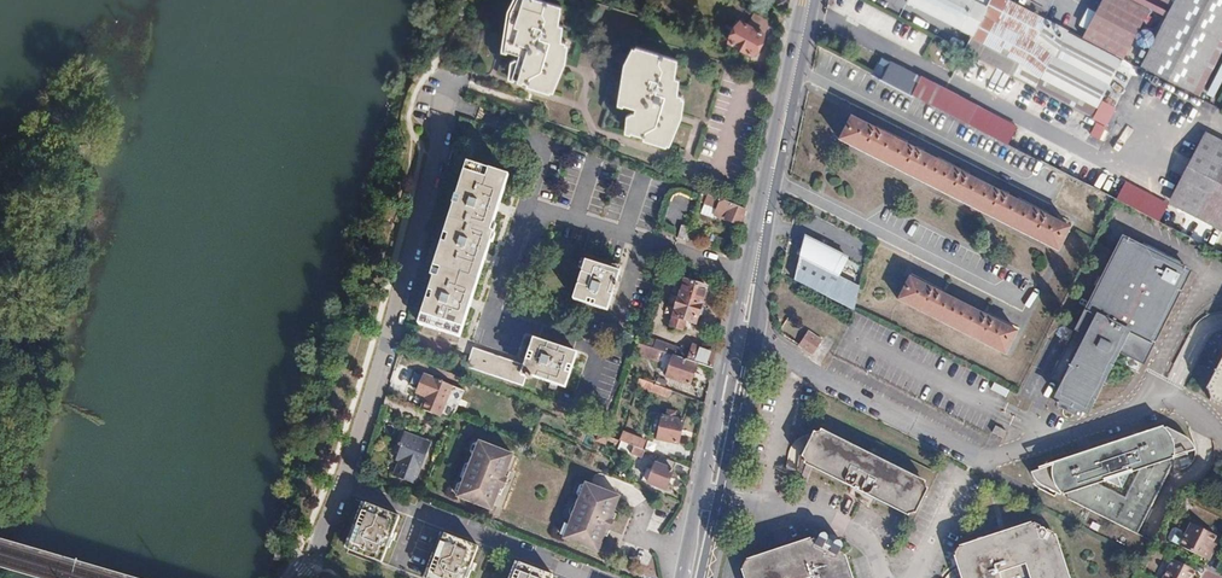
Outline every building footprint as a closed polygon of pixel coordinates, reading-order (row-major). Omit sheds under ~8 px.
[(543,0),(516,0),(510,22),(513,23),(505,50),(520,54),(512,77),(528,82),(527,85),(550,92),(566,42),(556,39),(560,24),(553,22),(558,5),(543,0)] [(988,6),(991,0),(909,0),(972,32),(971,35),(992,45),(1006,16),(988,6)] [(1068,33),(1068,31),(1013,3),(1008,0),(991,0),(988,6),(1006,16),(992,45),(985,59),(1059,97),(1093,114),(1121,61),(1068,33)] [(1144,19),(1151,7),(1135,0),(1103,0),(1085,35),(1125,56),(1144,19)] [(1221,38),(1221,0),(1178,0),(1176,3),(1143,68),(1159,76),(1193,93),(1214,53),(1221,38)] [(755,56),(772,24),(731,2),(729,7),(752,19),(749,26),(741,22),(730,43),(755,56)] [(674,58),(634,45),(625,74),(629,75),(620,102),(635,107),(628,130),(643,135),(642,138),(665,145),(682,95),(672,91),(676,77),(669,74),(674,58)] [(948,112),(957,95),(923,77),(919,85),(889,70),(893,63),(883,58),(875,75),(948,112)] [(1110,123),(1139,66),(1125,58),(1096,116),(1110,123)] [(753,82),(758,73),(749,68),(744,78),(753,82)] [(1171,205),(957,95),(948,112),(1221,253),(1221,231),(1171,205)] [(1070,228),(851,118),(840,142),(1058,251),(1070,228)] [(1110,126),(1099,121),(1092,133),(1103,138),(1110,126)] [(1209,132),(1171,205),(1221,231),(1221,139),(1209,132)] [(509,176),(471,163),(421,323),(458,336),(509,176)] [(745,210),(702,191),(700,198),(705,200),(700,213),(713,217),(715,213),(741,226),(745,210)] [(688,234),(690,227),(679,224),(676,235),(687,239),(688,234)] [(1145,361),(1191,269),(1123,235),(1077,327),(1088,332),(1055,397),(1087,413),(1120,349),(1145,361)] [(795,281),(855,311),(860,289),(833,276),(843,257),(807,239),(795,281)] [(619,270),(584,260),(574,295),(607,306),(619,270)] [(911,278),(898,301),(1005,355),(1017,332),(911,278)] [(707,287),(684,279),(669,324),(682,329),(685,320),(695,324),(698,315),(702,314),(703,308),(701,305),(707,287)] [(809,330),(800,347),(816,355),(825,338),(809,330)] [(534,340),(525,366),(530,368),(538,341),(534,340)] [(530,368),(525,366),(475,351),(469,369),(524,386),(527,379),(533,381),(535,378),(552,383),(550,388),(557,390),(558,385),(562,387),(572,353),(538,341),(530,368)] [(659,350),(653,348),(638,343),(635,353),(655,361),(659,350)] [(712,368),(715,353),(693,347),(690,354),(655,343),(653,348),(659,350),(673,355),(699,364),(712,368)] [(572,353),(562,387),(566,388),(577,354),(572,353)] [(692,385),(699,364),(673,355),(666,376),(692,385)] [(1209,392),(1213,403),(1221,408),(1221,368),(1209,392)] [(426,397),(424,402),(443,409),(453,386),(427,375),(421,389),(428,392),(426,397)] [(668,398),(671,390),(639,378),(637,386),(668,398)] [(996,382),(992,389),(1007,396),(1011,390),(996,382)] [(428,392),(421,389),(419,394),(426,397),(428,392)] [(1013,389),(1006,400),(1026,412),(1032,401),(1013,389)] [(1080,420),(1084,412),(1060,400),(1056,408),(1080,420)] [(443,409),(424,402),(421,409),(440,417),(443,409)] [(662,409),(656,439),(680,444),(685,420),(680,419),(682,413),(662,409)] [(1001,440),(1006,430),(996,426),(992,434),(1001,440)] [(1044,467),(1030,470),(1034,478),(1038,483),(1056,492),(1065,490),(1067,498),(1136,535),(1171,467),(1169,457),(1195,450),(1189,442),(1169,428),(1165,428),(1165,426),(1107,444),(1107,447),(1100,449),(1093,463),(1077,458),(1065,456),(1054,459),(1043,463),(1044,467)] [(905,512),(912,511),(924,489),(922,482),(820,428),(813,430),(801,454),(804,460),(905,512)] [(429,442),(406,432),(402,442),(399,441),(398,445),(401,446),(398,452),(404,455),(403,459),(400,458),(395,474),(414,481),(429,442)] [(627,433),(623,442),(643,450),(647,451),(650,442),(627,433)] [(643,450),(623,442),(621,448),(641,456),(643,450)] [(490,510),(496,496),(499,488),(505,491),(508,482),(503,479),(506,472),(512,457),(478,444),(457,497),(490,510)] [(665,489),(675,462),(658,455),(647,482),(665,489)] [(511,474),(506,472),(503,479),(508,482),(511,474)] [(597,553),(604,539),(607,531),(611,533),(615,524),(609,522),(613,515),(613,514),(619,499),(586,487),(564,540),(597,553)] [(499,488),(496,496),(501,498),(505,491),(499,488)] [(364,503),(346,547),(379,560),(398,514),(365,501),(364,503)] [(618,517),(613,514),(613,515),(609,522),(615,524),(618,517)] [(1207,547),(1211,540),(1214,534),(1190,521),(1184,532),(1174,527),(1170,528),(1167,535),(1168,539),(1207,558),(1212,550),(1207,547)] [(1049,531),(1031,522),(955,547),(951,554),(959,577),(1001,577),(1000,575),(1023,567),(1027,577),(1065,577),(1049,531)] [(444,533),(426,577),(465,577),(478,546),(444,533)] [(838,543),(835,544),(833,548),(826,544),(828,541),(828,538),(824,536),(822,536),(820,541),(816,539),(747,563),(744,570),(747,577),(853,577),(845,554),(842,552),(843,547),(842,544),(838,543)] [(1216,542),(1211,540),(1207,547),(1212,550),(1216,542)] [(1161,577),(1190,577),(1192,576),(1195,569),(1172,557),(1161,577)] [(516,562),(510,577),(551,577),(552,575),(516,562)]
